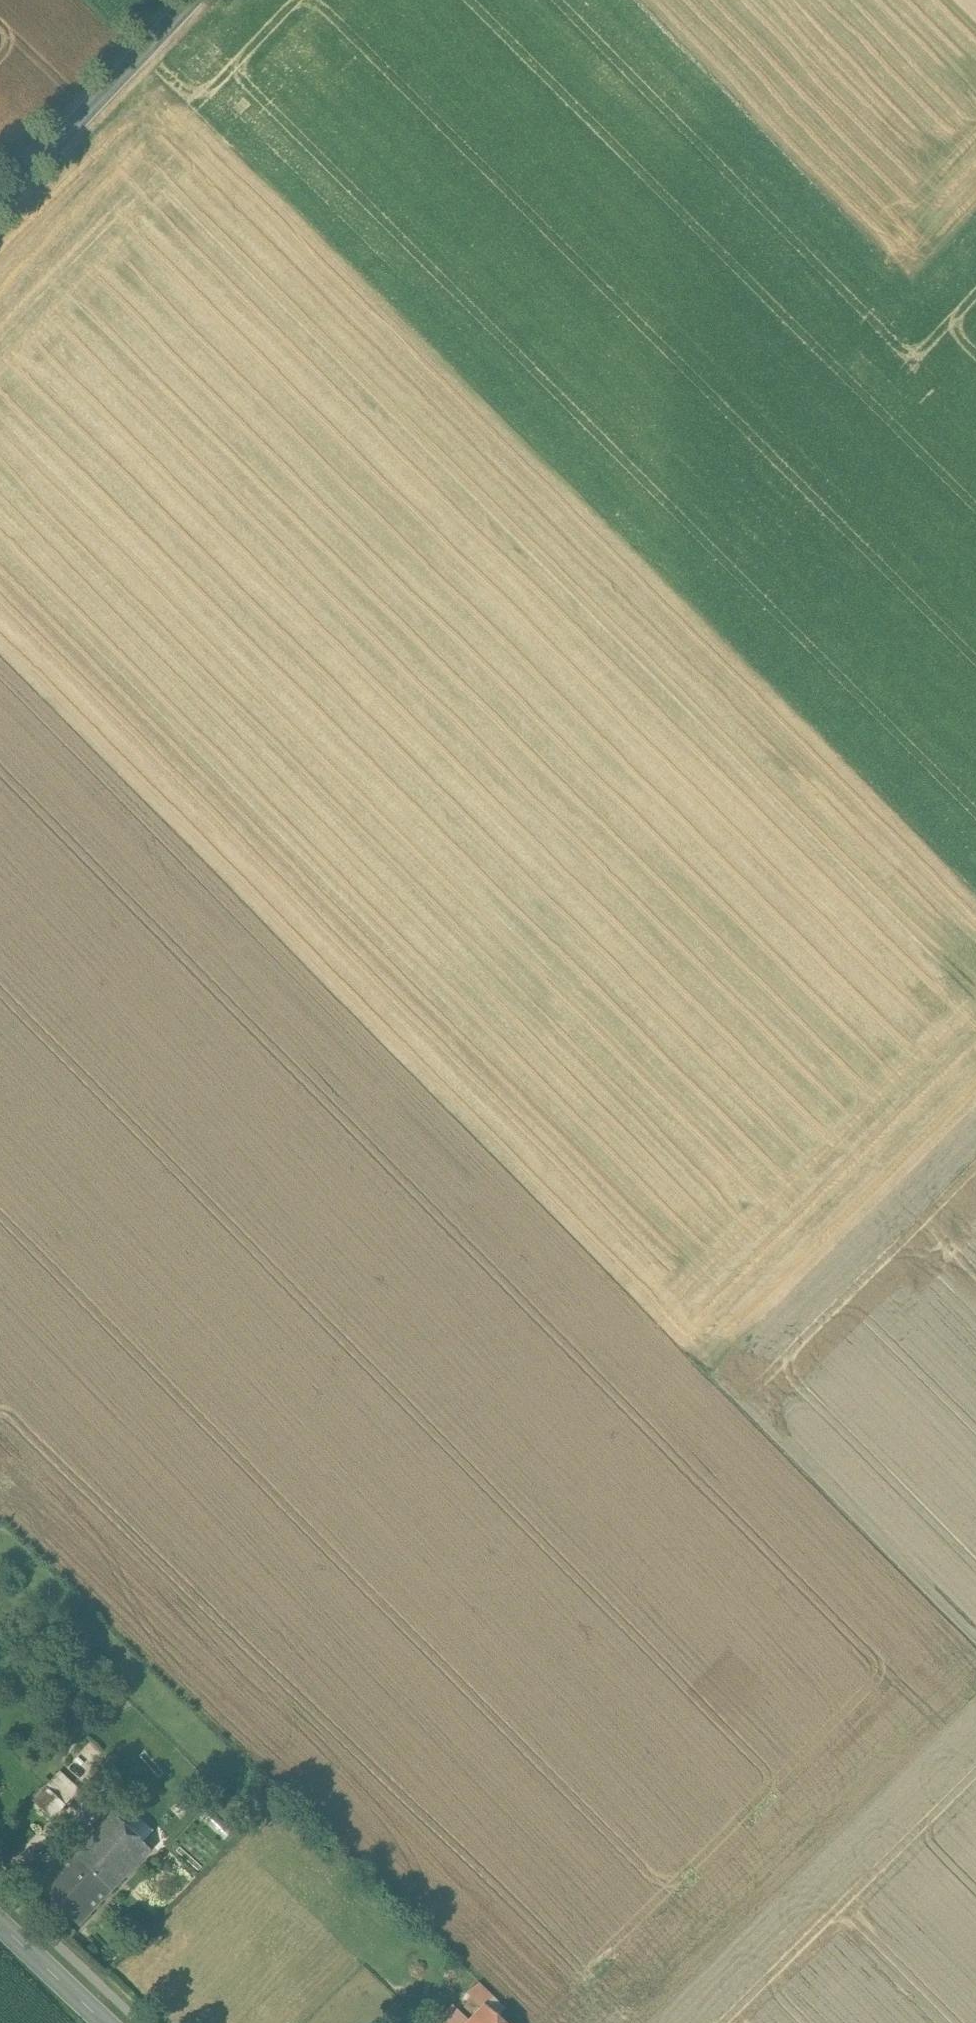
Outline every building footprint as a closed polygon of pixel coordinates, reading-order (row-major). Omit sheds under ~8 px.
[(59,1774),(33,1801),(52,1819),(78,1792),(59,1774)] [(112,1814),(41,1890),(79,1926),(150,1850),(112,1814)] [(468,2022),(504,2022),(486,2005),(468,2022)]
